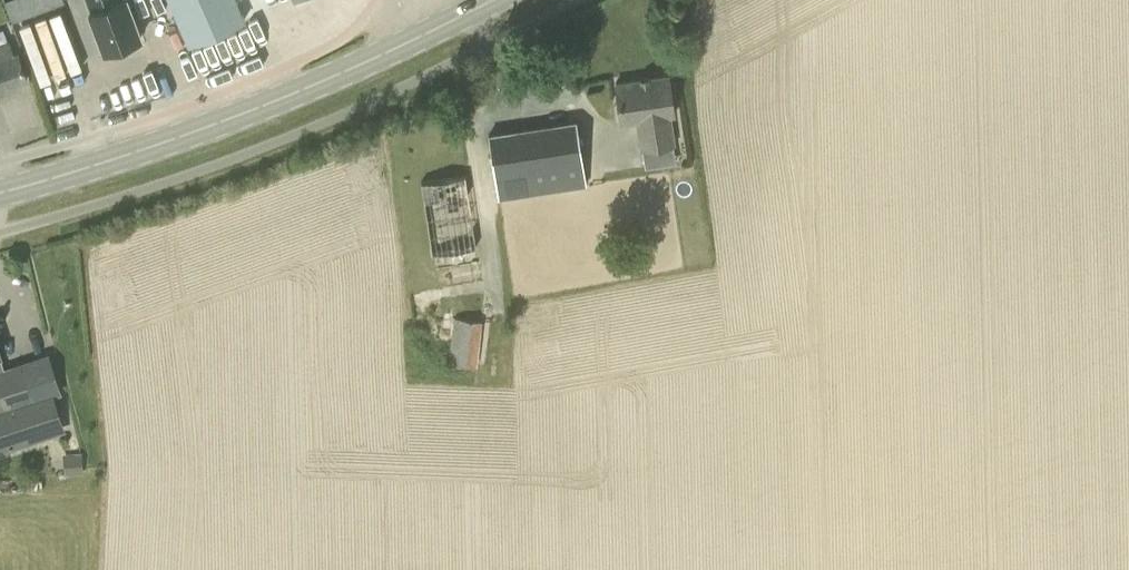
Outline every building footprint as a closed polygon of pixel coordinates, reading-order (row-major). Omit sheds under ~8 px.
[(18,0),(5,0),(13,20),(24,16),(18,0)] [(126,0),(86,0),(91,12),(105,50),(139,37),(126,0)] [(189,43),(247,18),(239,0),(171,0),(189,43)] [(18,53),(13,54),(10,40),(0,44),(0,88),(27,78),(18,53)] [(616,85),(622,122),(636,120),(641,150),(675,145),(671,114),(674,114),(668,77),(616,85)] [(587,186),(576,120),(522,128),(489,134),(499,199),(587,186)] [(433,269),(481,263),(468,176),(421,182),(433,269)] [(448,362),(477,366),(483,322),(454,318),(448,362)] [(37,436),(27,401),(35,398),(22,363),(3,370),(0,362),(0,447),(37,436)] [(64,453),(65,471),(81,470),(80,452),(64,453)]
